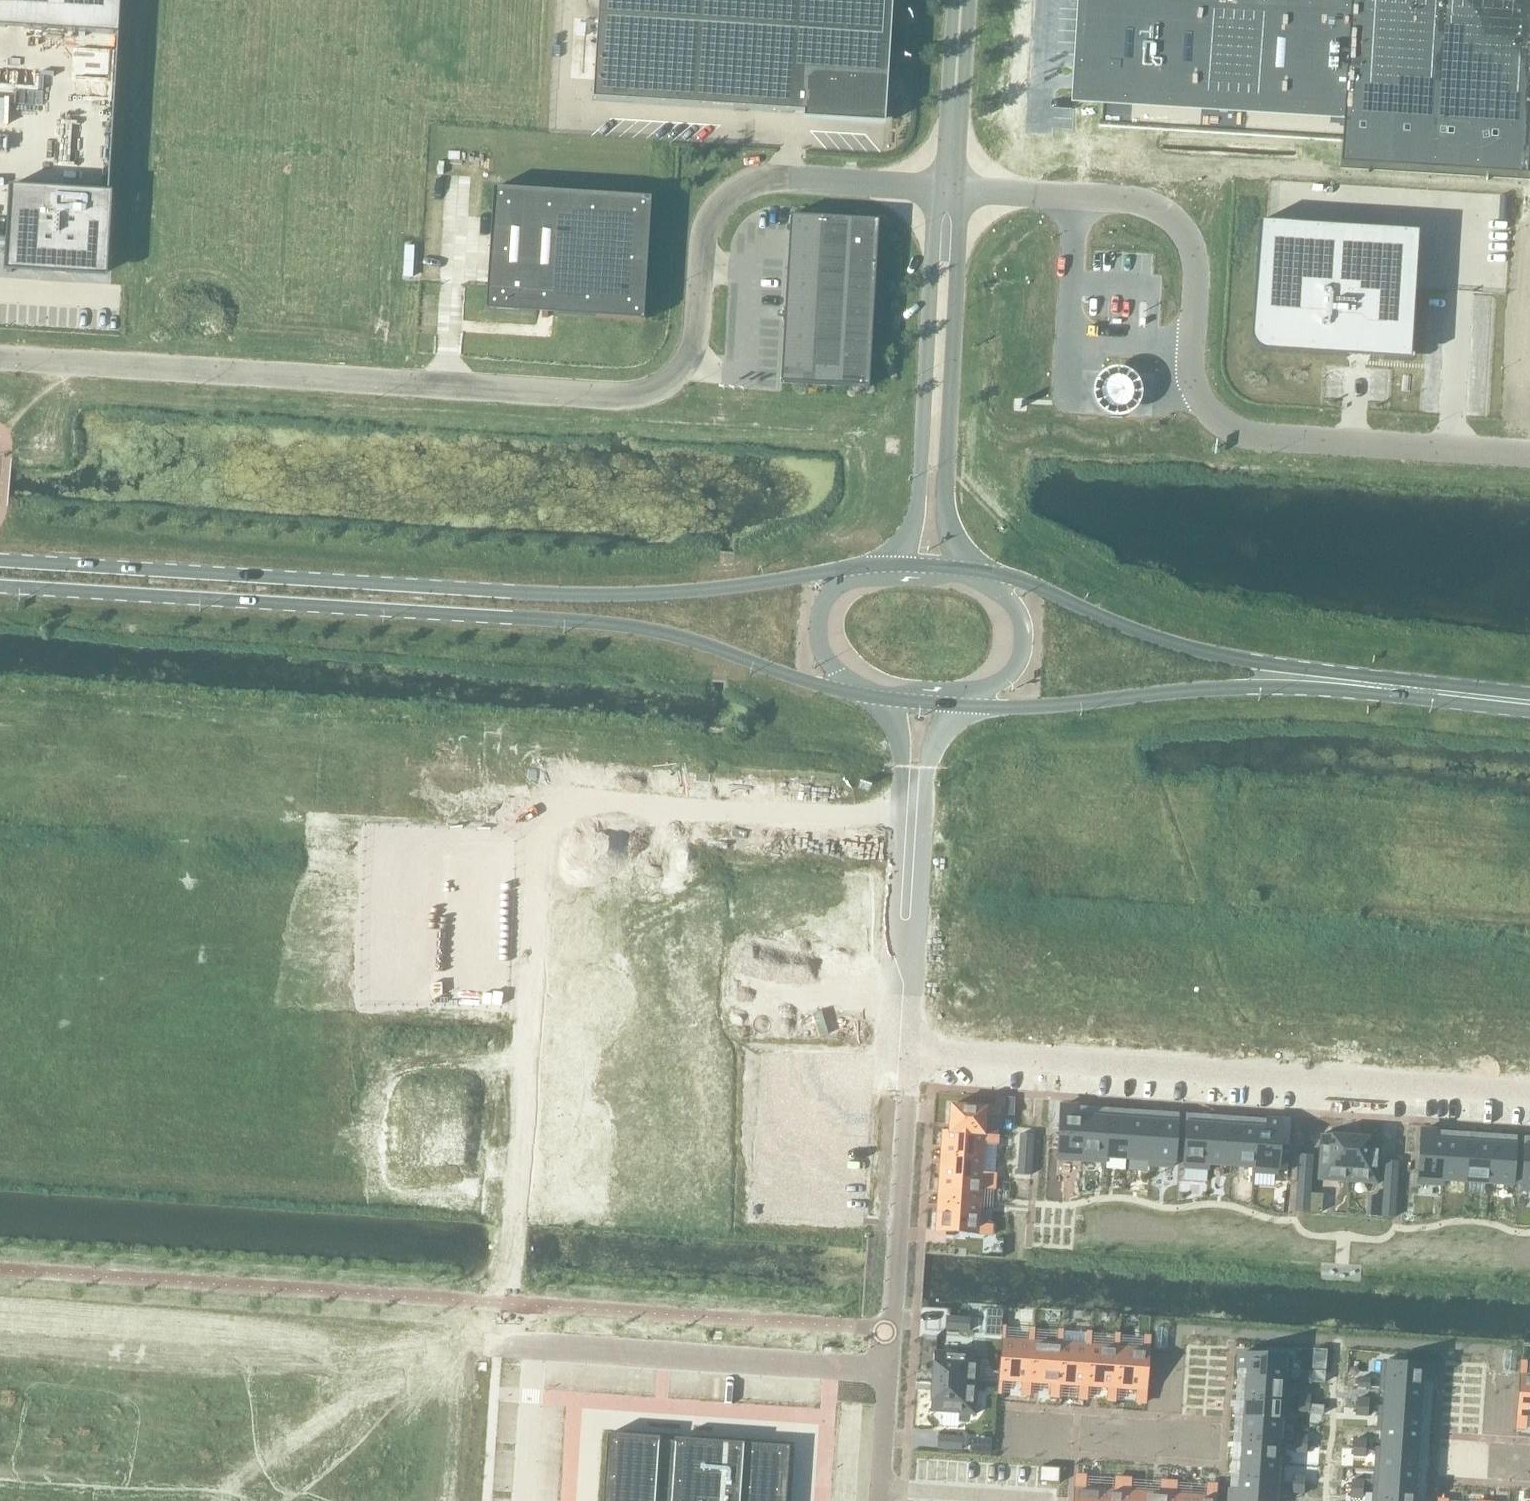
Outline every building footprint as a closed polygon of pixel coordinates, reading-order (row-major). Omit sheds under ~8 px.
[(119,35),(122,0),(0,0),(0,27),(119,35)] [(886,118),(893,0),(600,0),(594,100),(807,113),(808,104),(825,106),(825,114),(886,118)] [(1081,102),(1105,103),(1104,129),(1346,139),(1344,165),(1529,175),(1522,295),(1529,295),(1529,67),(1489,64),(1492,0),(1112,0),(1112,3),(1087,1),(1081,102)] [(10,186),(4,272),(13,273),(13,268),(105,274),(109,200),(113,201),(114,192),(10,186)] [(495,189),(487,310),(543,314),(542,317),(548,318),(549,314),(644,320),(651,198),(495,189)] [(791,217),(781,384),(869,389),(879,222),(791,217)] [(1258,222),(1251,336),(1252,341),(1254,345),(1258,349),(1262,351),(1267,352),(1348,357),(1348,354),(1370,356),(1370,359),(1411,362),(1419,232),(1258,222)] [(1139,378),(1133,372),(1126,368),(1118,367),(1110,368),(1103,372),(1098,377),(1094,385),(1093,393),(1095,400),(1099,407),(1106,413),(1113,416),(1122,416),(1129,413),(1136,409),(1141,402),(1143,394),(1142,386),(1139,378)] [(945,1132),(945,1133),(986,1136),(987,1116),(1000,1117),(1000,1109),(951,1106),(949,1132),(945,1132)] [(1062,1106),(1058,1159),(1082,1161),(1085,1118),(1074,1117),(1075,1107),(1062,1106)] [(1085,1118),(1082,1161),(1105,1162),(1108,1119),(1085,1118)] [(1108,1119),(1105,1162),(1106,1163),(1106,1158),(1128,1159),(1131,1121),(1108,1119)] [(1257,1129),(1254,1172),(1278,1174),(1278,1171),(1279,1154),(1281,1121),(1268,1120),(1268,1130),(1257,1129)] [(1131,1121),(1128,1159),(1150,1161),(1150,1165),(1153,1122),(1131,1121)] [(1153,1122),(1150,1165),(1174,1167),(1177,1124),(1153,1122)] [(1188,1124),(1184,1180),(1207,1181),(1208,1169),(1211,1126),(1188,1124)] [(1211,1126),(1208,1169),(1209,1170),(1210,1165),(1232,1166),(1234,1128),(1211,1126)] [(1234,1128),(1232,1166),(1253,1168),(1253,1172),(1254,1172),(1257,1129),(1234,1128)] [(1422,1131),(1419,1184),(1443,1185),(1446,1142),(1435,1141),(1436,1132),(1422,1131)] [(945,1133),(943,1156),(984,1159),(985,1144),(998,1144),(998,1136),(986,1136),(945,1133)] [(1022,1134),(1019,1175),(1031,1176),(1034,1135),(1022,1134)] [(1321,1135),(1318,1181),(1348,1183),(1351,1137),(1321,1135)] [(1351,1137),(1348,1183),(1378,1185),(1381,1139),(1351,1137)] [(1446,1142),(1443,1185),(1444,1185),(1444,1180),(1466,1182),(1468,1143),(1446,1142)] [(1468,1143),(1466,1182),(1488,1183),(1491,1145),(1468,1143)] [(1491,1145),(1488,1183),(1512,1185),(1515,1146),(1491,1145)] [(1289,1155),(1279,1154),(1278,1171),(1288,1171),(1289,1155)] [(1301,1155),(1299,1179),(1311,1180),(1313,1156),(1301,1155)] [(943,1156),(942,1178),(995,1182),(996,1174),(983,1173),(984,1159),(943,1156)] [(1386,1161),(1385,1185),(1397,1186),(1398,1162),(1386,1161)] [(942,1178),(940,1201),(981,1204),(982,1189),(995,1190),(995,1182),(942,1178)] [(1299,1179),(1297,1211),(1309,1212),(1311,1180),(1299,1179)] [(1385,1185),(1383,1217),(1395,1218),(1397,1186),(1385,1185)] [(940,1201),(938,1231),(992,1235),(992,1226),(980,1225),(981,1204),(940,1201)] [(1404,1222),(1415,1222),(1416,1213),(1405,1213),(1404,1222)] [(984,1336),(999,1337),(1001,1312),(985,1311),(984,1336)] [(947,1317),(946,1329),(970,1331),(971,1319),(947,1317)] [(1004,1340),(1001,1381),(1023,1382),(1022,1395),(1030,1395),(1031,1383),(1034,1342),(1034,1330),(1030,1329),(1029,1342),(1004,1340)] [(1034,1342),(1031,1383),(1051,1384),(1050,1397),(1058,1397),(1059,1385),(1062,1344),(1063,1332),(1059,1331),(1058,1344),(1034,1342)] [(1062,1344),(1059,1385),(1080,1386),(1079,1399),(1087,1399),(1088,1387),(1091,1346),(1091,1333),(1087,1333),(1086,1346),(1062,1344)] [(1091,1346),(1088,1387),(1108,1388),(1108,1401),(1115,1401),(1116,1389),(1119,1348),(1120,1335),(1116,1335),(1115,1348),(1091,1346)] [(1119,1348),(1116,1389),(1138,1390),(1137,1403),(1145,1403),(1150,1337),(1145,1337),(1144,1350),(1119,1348)] [(1239,1355),(1238,1368),(1248,1369),(1247,1379),(1288,1382),(1290,1358),(1284,1358),(1285,1352),(1273,1351),(1272,1357),(1239,1355)] [(935,1352),(933,1382),(978,1385),(980,1355),(935,1352)] [(1384,1365),(1382,1389),(1423,1391),(1423,1381),(1433,1381),(1434,1368),(1401,1366),(1402,1359),(1390,1359),(1389,1365),(1384,1365)] [(1518,1428),(1526,1429),(1527,1417),(1529,1417),(1529,1376),(1526,1375),(1527,1363),(1522,1363),(1518,1428)] [(1300,1375),(1300,1383),(1312,1384),(1312,1376),(1300,1375)] [(1247,1379),(1246,1400),(1287,1402),(1287,1401),(1282,1401),(1283,1383),(1288,1383),(1288,1382),(1247,1379)] [(1359,1379),(1358,1387),(1370,1388),(1371,1380),(1359,1379)] [(933,1382),(931,1412),(976,1415),(978,1385),(933,1382)] [(1381,1408),(1381,1409),(1421,1412),(1423,1391),(1382,1389),(1382,1390),(1387,1390),(1385,1408),(1381,1408)] [(1299,1395),(1299,1403),(1310,1404),(1311,1396),(1299,1395)] [(1358,1399),(1357,1407),(1369,1408),(1370,1400),(1358,1399)] [(1246,1400),(1244,1420),(1285,1423),(1287,1402),(1246,1400)] [(1299,1403),(1298,1411),(1310,1412),(1310,1404),(1299,1403)] [(1357,1407),(1356,1415),(1368,1416),(1369,1408),(1357,1407)] [(1381,1409),(1379,1429),(1420,1432),(1421,1412),(1381,1409)] [(1244,1420),(1243,1440),(1284,1443),(1284,1442),(1279,1442),(1280,1424),(1285,1424),(1285,1423),(1244,1420)] [(1378,1449),(1378,1450),(1418,1453),(1420,1432),(1379,1429),(1379,1430),(1384,1431),(1383,1449),(1378,1449)] [(789,1447),(607,1435),(603,1500),(786,1500),(789,1447)] [(939,1436),(938,1448),(962,1450),(963,1438),(939,1436)] [(1296,1436),(1296,1444),(1308,1445),(1308,1437),(1296,1436)] [(1243,1440),(1242,1461),(1283,1464),(1284,1443),(1243,1440)] [(1355,1440),(1354,1448),(1366,1449),(1367,1441),(1355,1440)] [(1296,1444),(1295,1452),(1307,1453),(1308,1445),(1296,1444)] [(1354,1448),(1354,1456),(1366,1457),(1366,1449),(1354,1448)] [(1378,1450),(1376,1470),(1417,1473),(1418,1453),(1378,1450)] [(1242,1461),(1240,1481),(1281,1484),(1283,1464),(1242,1461)] [(1041,1467),(1040,1482),(1059,1483),(1060,1469),(1041,1467)] [(1376,1470),(1375,1490),(1416,1493),(1417,1473),(1376,1470)] [(1076,1500),(1100,1500),(1100,1490),(1085,1489),(1086,1477),(1077,1477),(1076,1500)] [(1294,1477),(1293,1485),(1305,1485),(1305,1478),(1294,1477)] [(1100,1500),(1122,1500),(1124,1480),(1116,1479),(1115,1491),(1100,1490),(1100,1500)] [(1122,1500),(1145,1500),(1146,1493),(1131,1492),(1132,1480),(1124,1480),(1122,1500)] [(1229,1500),(1280,1500),(1281,1484),(1240,1481),(1240,1492),(1230,1491),(1229,1500)] [(1352,1481),(1351,1489),(1364,1490),(1364,1481),(1352,1481)] [(1145,1500),(1168,1500),(1169,1483),(1162,1482),(1161,1494),(1146,1493),(1145,1500)] [(1168,1500),(1191,1500),(1191,1496),(1176,1495),(1177,1483),(1169,1483),(1168,1500)] [(1191,1500),(1215,1500),(1216,1486),(1207,1485),(1206,1497),(1191,1496),(1191,1500)] [(1293,1485),(1292,1493),(1304,1494),(1305,1485),(1293,1485)] [(1351,1489),(1351,1497),(1363,1498),(1364,1490),(1351,1489)] [(1374,1500),(1415,1500),(1416,1493),(1375,1490),(1374,1500)]
